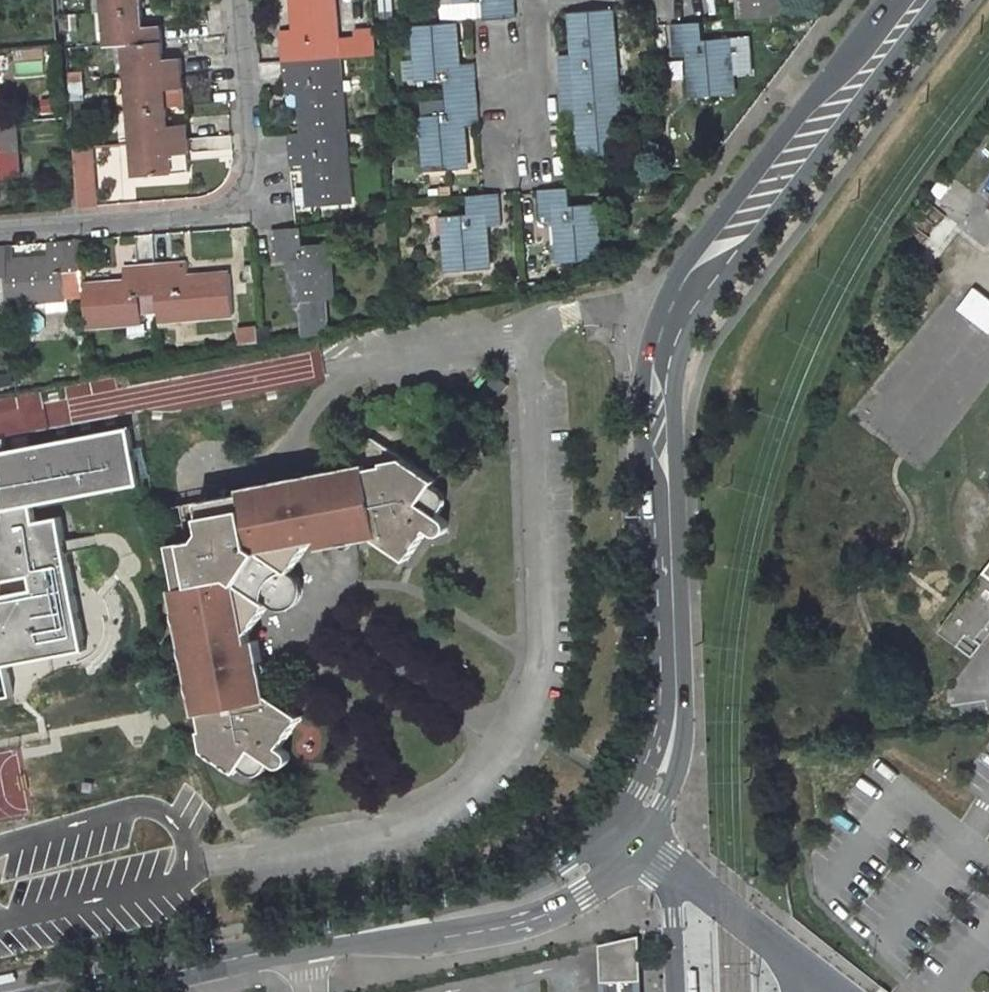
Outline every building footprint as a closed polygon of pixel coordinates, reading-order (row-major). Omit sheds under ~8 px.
[(136,12),(135,0),(96,0),(97,16),(136,12)] [(328,0),(288,0),(290,33),(275,34),(278,67),(307,65),(333,62),(328,0)] [(479,26),(477,8),(452,10),(451,0),(433,0),(436,30),(450,28),(479,26)] [(452,10),(477,8),(479,26),(504,24),(503,0),(451,0),(452,10)] [(773,0),(734,0),(737,28),(776,25),(773,0)] [(115,50),(157,46),(156,29),(138,30),(136,12),(97,16),(100,51),(115,50)] [(612,92),(605,18),(572,20),(562,23),(568,60),(549,62),(552,97),(612,92)] [(469,69),(454,70),(450,28),(436,30),(410,32),(414,86),(441,85),(443,105),(472,103),(469,69)] [(685,105),(727,100),(724,46),(695,49),(695,32),(665,34),(668,65),(681,64),(685,105)] [(157,46),(115,50),(117,80),(166,76),(173,75),(172,63),(158,64),(157,46)] [(309,82),(335,79),(333,62),(307,65),(309,82)] [(339,135),(340,135),(335,79),(309,82),(307,65),(278,67),(281,99),(297,98),(300,139),(339,135)] [(120,115),(163,111),(161,90),(174,88),(173,75),(166,76),(117,80),(120,115)] [(174,88),(161,90),(163,111),(176,109),(174,88)] [(576,166),(616,162),(612,92),(552,97),(555,127),(574,125),(576,166)] [(423,177),(464,172),(460,132),(474,131),(472,103),(443,105),(445,120),(418,123),(423,177)] [(122,150),(179,145),(178,128),(164,130),(163,111),(120,115),(122,150)] [(0,125),(0,181),(15,179),(10,124),(0,125)] [(305,212),(346,209),(339,135),(300,139),(278,141),(281,171),(303,170),(305,212)] [(179,145),(122,150),(124,181),(169,178),(167,158),(180,156),(179,145)] [(86,153),(69,154),(74,211),(91,210),(86,153)] [(167,158),(169,178),(181,177),(180,156),(167,158)] [(552,270),(595,267),(590,211),(564,214),(562,196),(530,199),(535,229),(548,228),(552,270)] [(440,280),(481,275),(477,234),(492,233),(489,202),(457,205),(460,223),(435,226),(440,280)] [(323,248),(294,251),(293,236),(264,239),(267,270),(284,267),(288,308),(296,307),(299,331),(323,329),(320,305),(326,304),(323,248)] [(76,298),(76,293),(72,245),(40,247),(40,258),(0,262),(0,283),(2,305),(76,298)] [(151,327),(223,321),(220,281),(178,284),(177,269),(147,271),(149,302),(151,327)] [(133,329),(131,304),(149,302),(147,271),(112,274),(112,289),(76,293),(76,298),(79,334),(133,329)] [(978,287),(961,308),(988,329),(988,296),(978,287)] [(299,331),(300,343),(324,338),(323,329),(299,331)] [(250,336),(228,337),(229,351),(251,350),(250,336)] [(484,412),(500,391),(486,381),(470,402),(484,412)] [(155,512),(172,591),(166,593),(193,718),(199,716),(203,736),(199,737),(203,755),(237,780),(243,773),(251,780),(263,776),(269,767),(274,771),(278,772),(281,772),(285,770),(288,766),(288,761),(285,756),(280,752),(301,724),(266,696),(256,645),(251,647),(249,638),(269,608),(276,613),(288,610),(297,595),(294,585),(287,581),(308,549),(315,548),(316,553),(371,541),(404,564),(426,533),(430,535),(434,536),(439,534),(442,531),(443,526),(442,524),(440,521),(436,519),(442,510),(440,495),(432,489),(436,483),(371,437),(346,469),(233,491),(234,496),(155,512)] [(23,673),(36,682),(40,669),(69,663),(78,649),(62,568),(92,563),(89,549),(59,554),(55,530),(32,534),(29,515),(134,494),(125,441),(0,463),(0,507),(3,521),(0,521),(0,678),(23,673)] [(939,631),(973,657),(988,636),(988,566),(939,631)] [(604,947),(606,991),(647,991),(645,940),(604,947)]
